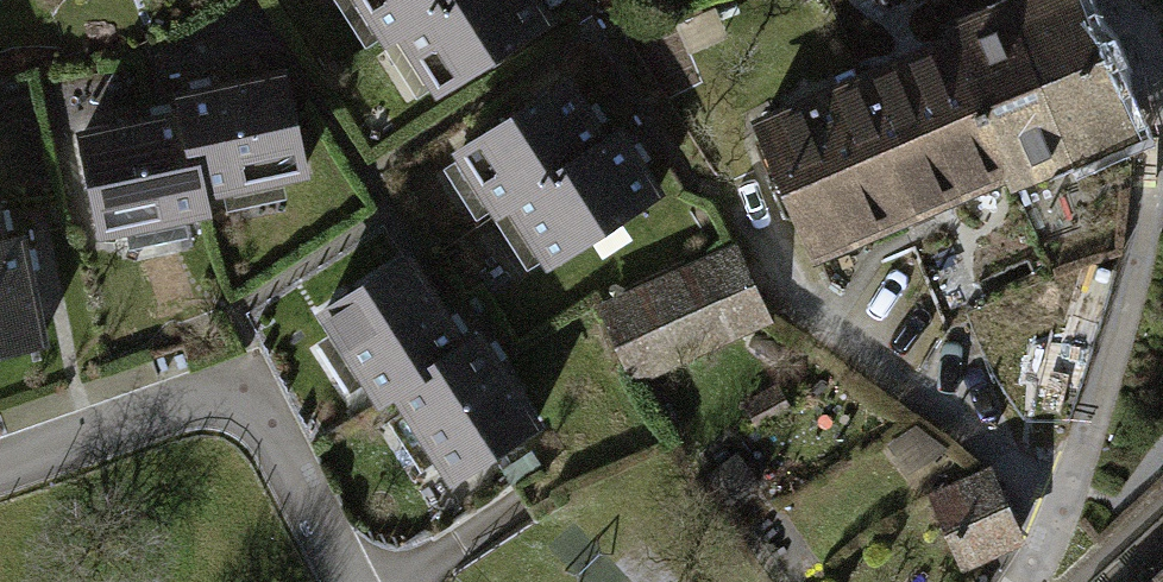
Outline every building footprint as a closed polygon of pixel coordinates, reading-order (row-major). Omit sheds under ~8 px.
[(427,118),(552,44),(526,0),(357,0),(427,118)] [(754,110),(819,259),(1126,127),(1070,0),(1010,0),(754,110)] [(940,20),(981,3),(979,0),(931,0),(940,20)] [(189,128),(84,134),(92,248),(214,240),(212,211),(303,206),(295,83),(187,90),(189,128)] [(591,92),(458,165),(532,298),(664,225),(591,92)] [(0,248),(0,365),(42,362),(34,247),(0,250),(0,248)] [(768,332),(736,256),(598,315),(631,391),(768,332)] [(418,277),(312,328),(364,435),(399,419),(436,497),(537,449),(491,352),(461,367),(418,277)] [(990,475),(941,496),(969,559),(1017,538),(990,475)]
